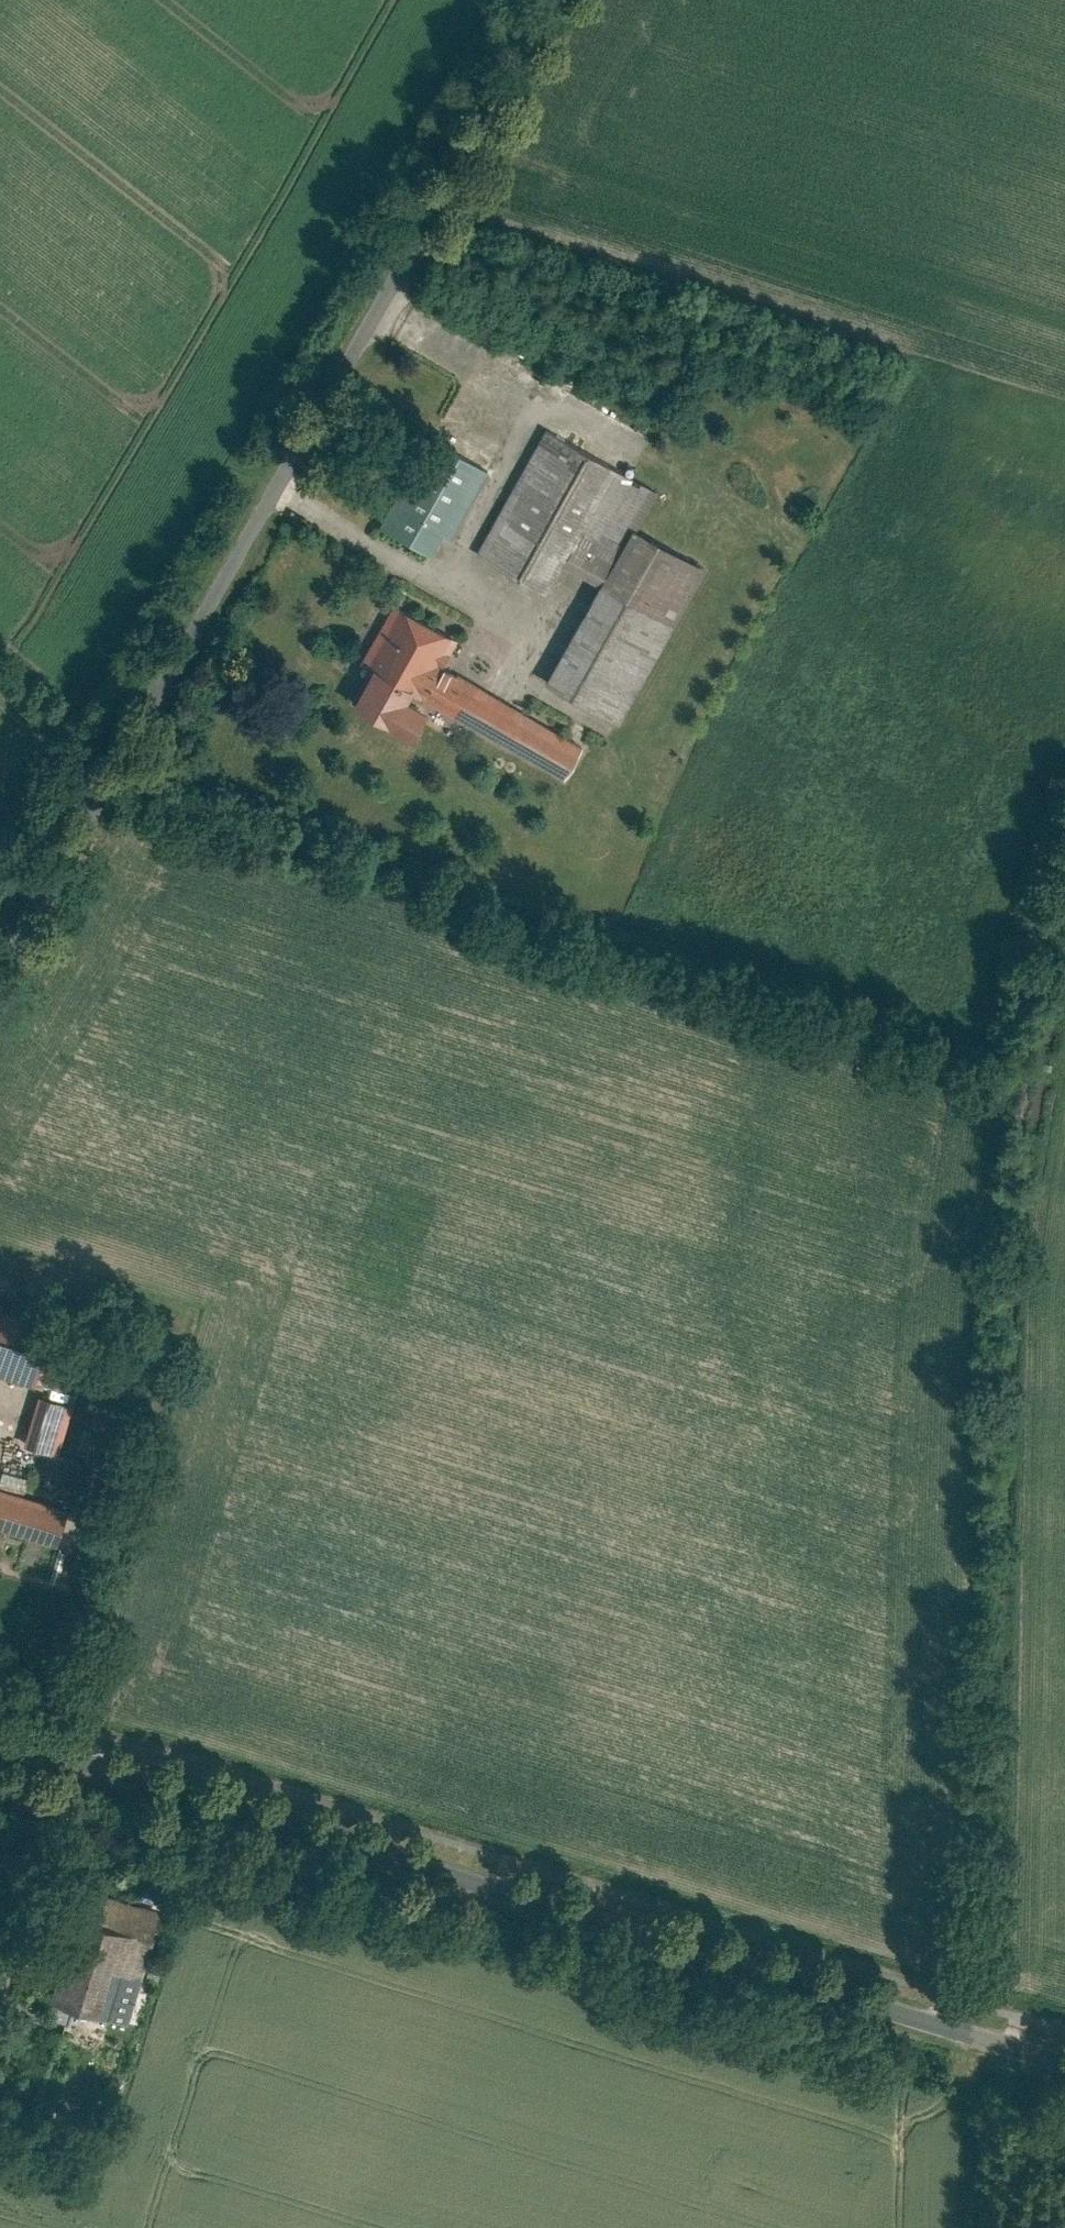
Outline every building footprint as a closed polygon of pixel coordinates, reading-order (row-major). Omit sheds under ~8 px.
[(546,426),(475,552),(543,590),(559,561),(595,581),(540,677),(619,722),(709,563),(639,524),(658,489),(546,426)] [(428,435),(377,524),(429,554),(441,533),(450,538),(489,469),(428,435)] [(367,665),(346,700),(409,737),(425,710),(404,697),(410,687),(565,778),(584,745),(442,662),(457,636),(395,600),(360,661),(367,665)] [(28,1378),(45,1317),(0,1305),(0,1371),(28,1378)] [(66,1430),(73,1403),(60,1399),(52,1427),(66,1430)] [(0,1488),(0,1522),(58,1539),(67,1507),(0,1488)] [(85,1885),(49,1994),(106,2013),(142,1904),(85,1885)]
